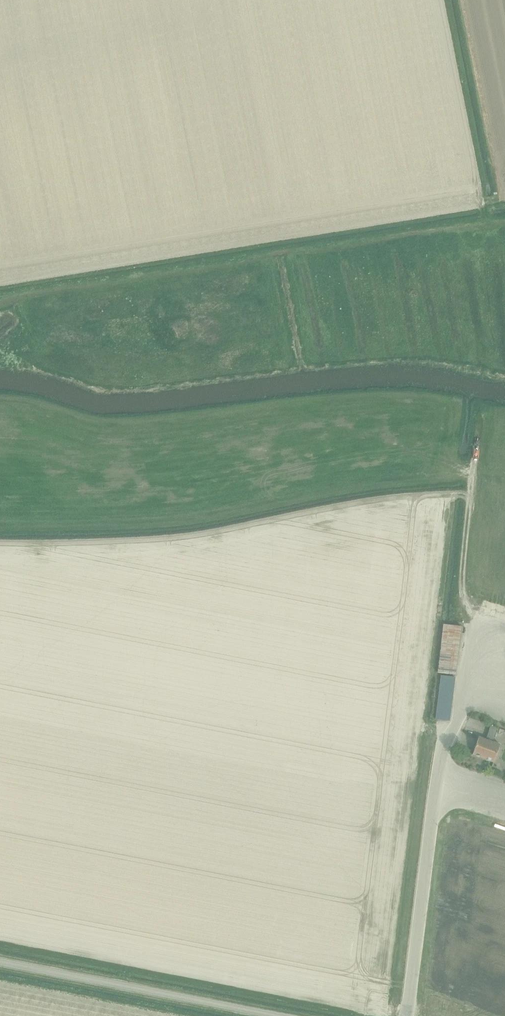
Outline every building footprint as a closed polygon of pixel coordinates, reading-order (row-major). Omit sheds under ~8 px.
[(455,675),(461,627),(444,625),(438,673),(455,675)] [(441,676),(436,720),(450,721),(455,677),(441,676)] [(472,755),(493,763),(497,753),(500,745),(493,742),(498,728),(491,726),(489,730),(486,739),(479,737),(472,755)]
